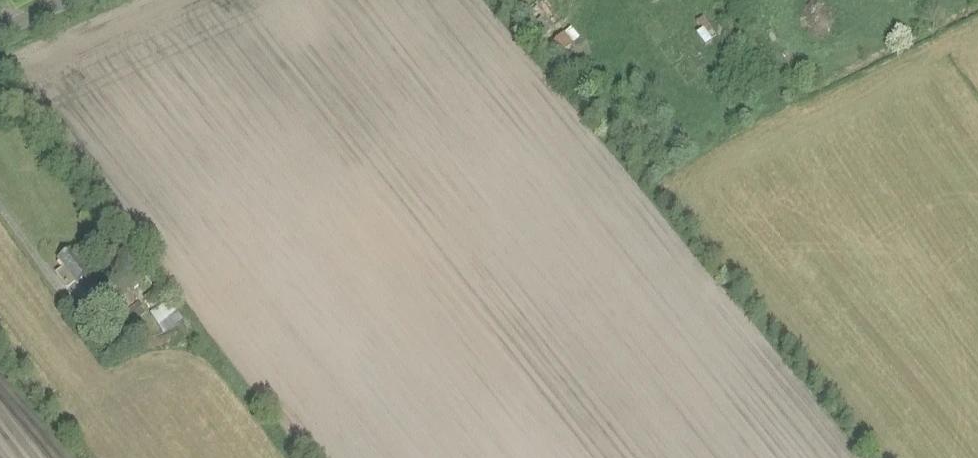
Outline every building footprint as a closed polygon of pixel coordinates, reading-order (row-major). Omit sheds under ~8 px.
[(552,41),(562,52),(573,43),(563,32),(552,41)] [(651,136),(647,145),(656,150),(661,142),(651,136)] [(82,304),(89,298),(100,289),(106,284),(88,262),(84,265),(70,248),(58,258),(65,267),(57,273),(82,304)] [(122,286),(107,298),(119,314),(134,302),(122,286)] [(151,309),(165,299),(157,288),(143,298),(151,309)] [(106,297),(100,289),(89,298),(95,306),(106,297)] [(163,333),(182,319),(168,300),(149,314),(163,333)] [(137,301),(121,314),(130,326),(146,313),(137,301)]
